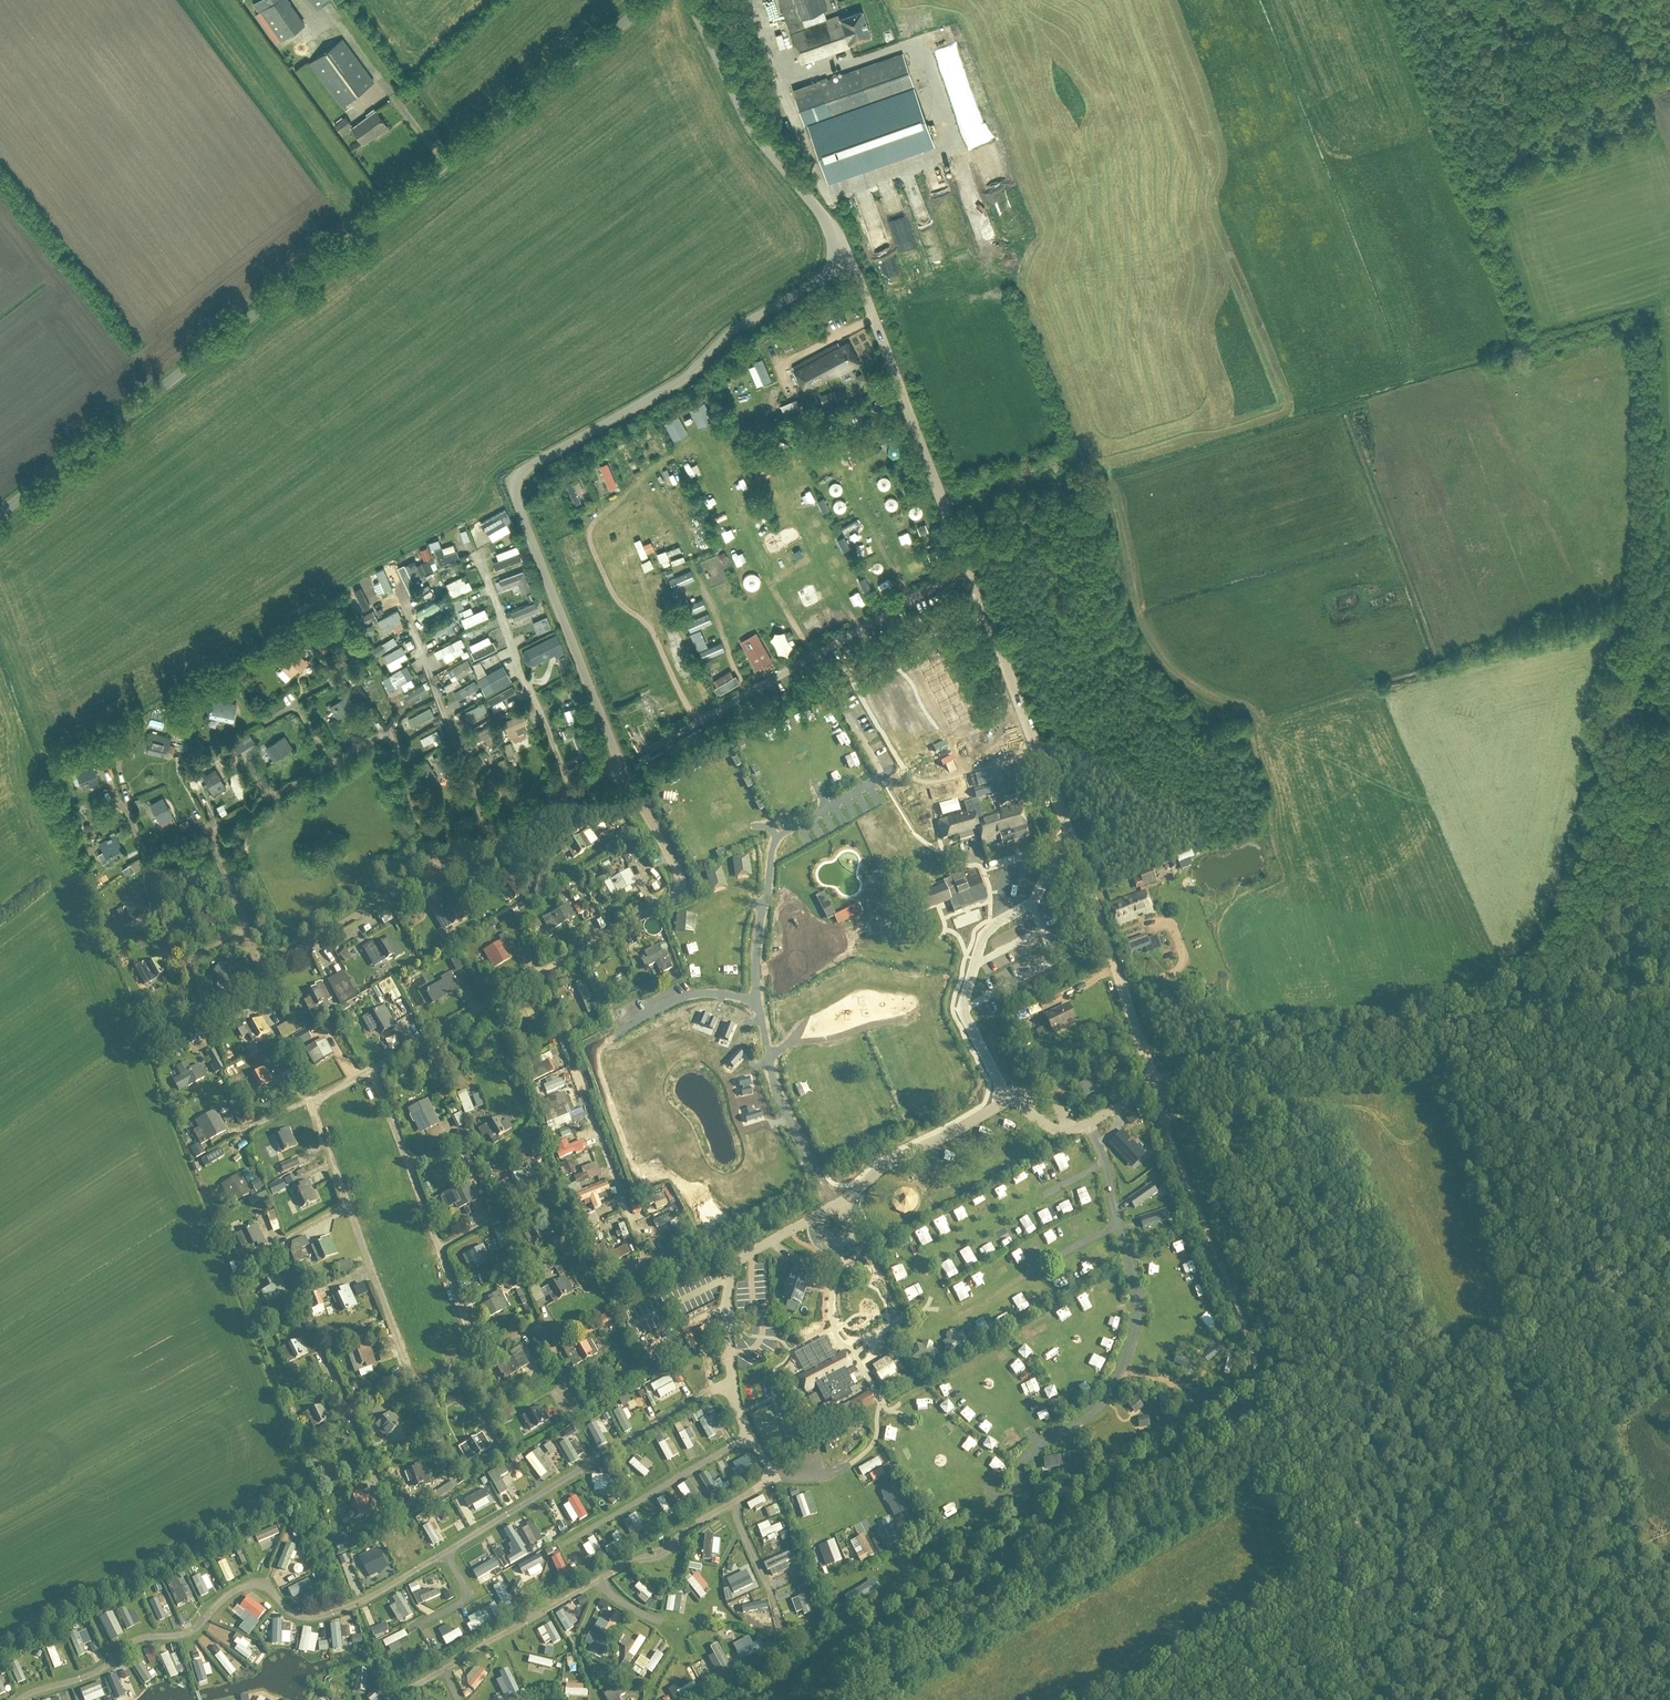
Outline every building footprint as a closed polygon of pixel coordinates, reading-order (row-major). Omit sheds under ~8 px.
[(261,10),(260,10),(281,39),(303,24),(286,0),(258,0),(255,2),(261,10)] [(786,22),(788,22),(791,31),(790,31),(800,62),(849,46),(848,44),(870,36),(861,10),(839,17),(839,15),(804,27),(801,17),(826,9),(823,0),(779,0),(786,22)] [(342,38),(310,61),(342,104),(374,81),(342,38)] [(933,144),(914,87),(902,53),(820,81),(819,78),(792,88),(805,125),(808,124),(828,181),(933,144)] [(375,109),(351,127),(362,142),(373,133),(372,132),(376,129),(378,132),(387,125),(375,109)] [(352,124),(345,115),(334,124),(341,133),(352,124)] [(999,226),(1004,234),(1011,230),(1006,222),(999,226)] [(805,391),(806,390),(858,362),(847,341),(839,346),(835,348),(833,344),(792,366),(805,391)] [(838,403),(833,390),(820,395),(825,408),(838,403)] [(875,402),(872,410),(879,412),(882,404),(875,402)] [(857,411),(849,413),(847,421),(853,426),(860,424),(862,417),(857,411)] [(831,417),(824,419),(821,426),(826,432),(833,431),(836,423),(831,417)] [(805,423),(797,425),(796,433),(801,438),(809,436),(810,428),(805,423)] [(654,446),(665,440),(659,428),(648,434),(654,446)] [(884,438),(889,442),(887,453),(892,457),(899,455),(900,448),(894,444),(895,439),(896,433),(891,429),(885,431),(884,438)] [(809,460),(817,457),(813,449),(805,453),(809,460)] [(673,459),(660,464),(669,482),(682,477),(673,459)] [(610,487),(618,485),(611,460),(603,462),(610,487)] [(892,474),(882,478),(888,491),(897,487),(892,474)] [(910,481),(902,484),(904,492),(912,489),(910,481)] [(576,485),(580,492),(586,489),(582,482),(576,485)] [(812,483),(799,486),(802,497),(815,493),(812,483)] [(559,484),(552,487),(560,509),(567,506),(559,484)] [(680,509),(692,504),(684,487),(672,492),(680,509)] [(895,511),(905,506),(899,495),(890,500),(895,511)] [(816,500),(823,512),(829,508),(823,496),(816,500)] [(504,508),(468,529),(476,549),(515,527),(504,508)] [(823,513),(813,520),(819,529),(829,522),(823,513)] [(651,515),(644,517),(653,538),(659,536),(651,515)] [(699,540),(706,537),(697,518),(691,521),(699,540)] [(899,524),(902,531),(912,527),(909,520),(899,524)] [(925,522),(917,525),(920,533),(928,530),(925,522)] [(851,531),(857,541),(866,535),(861,525),(851,531)] [(631,533),(633,541),(643,538),(642,534),(636,536),(635,532),(631,533)] [(836,538),(843,550),(849,547),(842,535),(836,538)] [(667,540),(657,545),(662,554),(672,549),(667,540)] [(865,555),(879,549),(875,540),(861,546),(865,555)] [(904,548),(908,556),(922,549),(918,541),(904,548)] [(455,542),(444,546),(447,552),(457,548),(455,542)] [(429,545),(423,548),(428,558),(434,555),(429,545)] [(500,556),(521,551),(520,545),(499,550),(500,556)] [(445,554),(442,546),(434,549),(440,565),(460,558),(457,550),(445,554)] [(648,549),(642,551),(650,569),(656,566),(648,549)] [(935,549),(927,552),(930,559),(938,556),(935,549)] [(717,570),(722,568),(715,553),(711,555),(717,570)] [(919,572),(928,569),(925,560),(915,563),(919,572)] [(500,571),(515,565),(514,561),(498,566),(500,571)] [(399,568),(411,594),(417,591),(405,565),(399,568)] [(383,592),(393,589),(384,567),(375,571),(383,592)] [(532,590),(524,570),(500,579),(504,588),(519,583),(523,593),(532,590)] [(683,571),(677,573),(686,595),(691,592),(683,571)] [(648,579),(654,597),(661,594),(658,584),(663,582),(661,575),(648,579)] [(857,579),(864,591),(870,588),(863,576),(857,579)] [(448,590),(451,597),(471,588),(468,582),(448,590)] [(724,589),(730,595),(734,590),(729,585),(724,589)] [(825,591),(828,600),(837,596),(834,587),(825,591)] [(432,590),(425,593),(428,600),(435,597),(432,590)] [(809,590),(804,593),(810,607),(816,605),(809,590)] [(798,608),(808,603),(803,595),(794,600),(798,608)] [(432,612),(450,603),(446,596),(428,605),(432,612)] [(509,609),(513,620),(540,610),(536,599),(509,609)] [(426,605),(417,610),(422,619),(431,615),(426,605)] [(486,607),(461,618),(464,627),(490,616),(486,607)] [(402,616),(398,609),(377,620),(384,632),(403,622),(400,617),(402,616)] [(691,627),(703,624),(700,611),(687,614),(691,627)] [(836,615),(840,624),(849,620),(846,611),(836,615)] [(821,614),(815,616),(820,627),(826,625),(821,614)] [(453,618),(429,631),(432,638),(456,624),(453,618)] [(810,632),(819,627),(815,619),(806,624),(810,632)] [(471,644),(481,639),(475,628),(466,632),(471,644)] [(524,650),(532,665),(561,651),(553,636),(524,650)] [(768,660),(755,636),(744,643),(757,666),(768,660)] [(412,650),(418,647),(414,639),(408,642),(412,650)] [(461,639),(434,652),(438,660),(465,646),(461,639)] [(470,653),(474,661),(496,649),(492,641),(470,653)] [(297,650),(293,645),(291,647),(287,642),(282,647),(286,651),(284,654),(282,652),(275,659),(291,675),(305,660),(296,651),(297,650)] [(401,646),(382,656),(386,664),(405,654),(401,646)] [(467,659),(446,670),(452,682),(473,671),(467,659)] [(504,667),(479,679),(486,693),(511,680),(504,667)] [(401,669),(389,675),(396,689),(408,682),(401,669)] [(722,671),(711,674),(716,690),(726,687),(722,671)] [(352,677),(355,682),(363,678),(359,673),(352,677)] [(474,681),(453,693),(458,700),(478,689),(474,681)] [(403,695),(408,703),(426,693),(421,685),(403,695)] [(513,686),(488,699),(492,706),(516,693),(513,686)] [(330,705),(338,717),(354,706),(347,694),(330,705)] [(213,698),(209,716),(232,721),(236,704),(213,698)] [(476,716),(484,710),(478,703),(470,710),(476,716)] [(666,711),(670,721),(682,715),(678,705),(666,711)] [(407,720),(411,727),(434,716),(430,708),(407,720)] [(523,731),(527,729),(525,723),(527,722),(525,719),(524,716),(522,713),(503,721),(510,737),(513,736),(523,731)] [(647,731),(655,728),(650,715),(642,718),(647,731)] [(490,722),(466,735),(470,744),(495,731),(490,722)] [(420,736),(423,743),(440,735),(436,728),(420,736)] [(143,738),(142,745),(148,746),(147,752),(163,756),(164,751),(165,751),(167,743),(169,743),(171,737),(149,732),(147,739),(143,738)] [(247,746),(244,741),(241,736),(231,741),(238,752),(247,746)] [(283,736),(266,747),(274,759),(290,747),(283,736)] [(504,744),(507,755),(514,753),(510,742),(504,744)] [(487,768),(495,762),(491,756),(483,762),(487,768)] [(94,768),(97,767),(94,760),(75,767),(76,771),(71,773),(76,784),(80,783),(81,784),(88,781),(89,785),(99,782),(97,776),(94,768)] [(859,776),(861,769),(853,766),(850,773),(859,776)] [(215,769),(210,772),(203,776),(213,793),(225,786),(215,769)] [(1004,782),(996,784),(1002,805),(1009,803),(1004,782)] [(163,798),(157,801),(151,804),(160,822),(172,816),(163,798)] [(956,800),(939,805),(942,816),(959,811),(956,800)] [(1016,807),(1011,809),(999,812),(983,817),(979,802),(967,806),(969,811),(947,817),(948,819),(938,822),(943,839),(958,835),(959,840),(971,837),(973,834),(972,831),(979,829),(984,844),(999,839),(998,835),(1024,828),(1025,828),(1019,808),(1017,809),(1016,807)] [(752,824),(743,828),(749,841),(758,836),(752,824)] [(593,827),(585,831),(594,848),(602,844),(593,827)] [(1024,828),(998,835),(999,839),(1001,844),(1027,837),(1024,828)] [(114,855),(114,854),(122,850),(117,842),(119,840),(115,833),(100,842),(104,850),(99,853),(103,860),(108,857),(109,858),(114,855)] [(581,833),(564,844),(573,859),(590,847),(581,833)] [(700,834),(690,839),(694,848),(704,842),(700,834)] [(729,849),(737,844),(732,836),(724,841),(729,849)] [(606,874),(618,867),(612,858),(601,864),(606,874)] [(1150,868),(1138,873),(1143,887),(1156,882),(1150,868)] [(604,885),(611,896),(635,883),(628,871),(604,885)] [(511,880),(500,886),(504,892),(507,890),(512,897),(525,890),(515,874),(510,877),(511,880)] [(952,907),(954,913),(961,910),(960,907),(984,898),(980,888),(981,887),(977,875),(919,898),(927,920),(944,913),(943,911),(952,907)] [(722,903),(732,900),(729,890),(720,893),(722,903)] [(718,893),(713,896),(717,905),(722,902),(718,893)] [(1143,893),(1110,905),(1118,925),(1151,913),(1143,893)] [(125,926),(140,918),(144,916),(140,908),(143,907),(141,902),(140,903),(137,898),(124,906),(125,909),(118,913),(125,926)] [(455,903),(437,914),(442,922),(445,920),(449,926),(463,917),(455,903)] [(566,905),(543,919),(550,931),(573,917),(566,905)] [(761,906),(754,909),(764,932),(771,929),(761,906)] [(198,907),(189,919),(200,927),(205,921),(210,925),(214,919),(198,907)] [(669,915),(678,933),(687,929),(678,910),(669,915)] [(1047,911),(1039,913),(1044,935),(1052,934),(1047,911)] [(1020,921),(1024,929),(1033,925),(1029,917),(1020,921)] [(850,933),(854,941),(873,932),(867,918),(849,926),(853,933),(850,933)] [(1014,922),(1007,924),(1010,941),(1017,940),(1014,922)] [(727,940),(739,933),(736,926),(723,932),(727,940)] [(494,968),(511,958),(506,949),(512,945),(506,933),(499,937),(501,941),(484,951),(494,968)] [(722,933),(715,935),(717,943),(724,942),(722,933)] [(928,946),(943,941),(941,933),(926,939),(928,946)] [(1149,939),(1154,952),(1162,948),(1157,936),(1149,939)] [(815,937),(809,941),(822,962),(827,959),(815,937)] [(386,959),(392,955),(395,960),(404,954),(397,941),(393,944),(389,938),(370,949),(365,953),(369,960),(375,957),(379,963),(386,959)] [(792,943),(784,946),(787,952),(794,950),(792,943)] [(963,949),(970,967),(981,963),(974,945),(963,949)] [(682,949),(685,957),(692,954),(689,947),(682,949)] [(1015,950),(1021,967),(1028,964),(1023,948),(1015,950)] [(958,949),(950,951),(958,977),(966,975),(958,949)] [(657,954),(660,965),(668,964),(666,953),(657,954)] [(158,979),(157,978),(169,970),(161,956),(146,965),(144,962),(134,967),(145,986),(158,979)] [(739,973),(741,978),(748,974),(740,956),(728,961),(735,975),(739,973)] [(763,966),(759,958),(752,961),(750,956),(743,959),(749,972),(763,966)] [(457,958),(450,962),(457,973),(464,969),(457,958)] [(217,970),(210,978),(217,984),(216,985),(225,992),(234,980),(234,981),(239,976),(225,964),(223,967),(220,964),(216,969),(217,970)] [(804,978),(820,971),(818,965),(802,972),(804,978)] [(674,967),(663,971),(665,976),(676,972),(674,967)] [(900,973),(902,979),(923,973),(921,967),(900,973)] [(779,971),(772,972),(774,983),(781,982),(779,971)] [(446,998),(445,996),(450,993),(448,990),(457,985),(449,973),(441,978),(442,981),(426,991),(433,1003),(437,1001),(438,1002),(440,1003),(445,1000),(446,998)] [(186,1001),(199,996),(193,981),(180,986),(186,1001)] [(316,987),(306,992),(309,998),(303,1001),(309,1011),(329,999),(319,982),(315,985),(316,987)] [(771,1007),(778,1005),(771,983),(764,985),(771,1007)] [(667,1000),(685,991),(682,984),(664,993),(667,1000)] [(349,985),(333,994),(340,1006),(355,998),(349,985)] [(756,989),(749,992),(756,1010),(763,1007),(756,989)] [(969,989),(961,992),(970,1016),(978,1013),(969,989)] [(708,1003),(702,990),(697,992),(703,1005),(708,1003)] [(992,991),(981,995),(984,1004),(995,1000),(992,991)] [(630,1008),(640,1005),(636,992),(626,995),(630,1008)] [(845,1021),(851,1020),(844,994),(838,996),(845,1021)] [(915,1013),(921,1011),(917,995),(904,999),(905,1005),(912,1003),(915,1013)] [(388,1004),(399,1022),(407,1017),(402,1008),(406,1005),(401,996),(388,1004)] [(613,1015),(623,1013),(620,999),(610,1001),(613,1015)] [(515,1012),(533,1006),(531,1000),(513,1006),(515,1012)] [(828,1026),(839,1021),(830,1000),(823,1003),(828,1014),(824,1016),(828,1026)] [(816,1005),(820,1016),(827,1013),(823,1003),(816,1005)] [(236,1016),(241,1025),(263,1013),(258,1004),(236,1016)] [(690,1004),(670,1011),(672,1018),(692,1010),(690,1004)] [(708,1027),(716,1025),(711,1005),(704,1007),(708,1027)] [(1035,1031),(1039,1040),(1074,1023),(1066,1005),(1045,1015),(1046,1016),(1039,1020),(1043,1028),(1035,1031)] [(529,1014),(530,1016),(536,1014),(533,1006),(517,1013),(519,1018),(529,1014)] [(392,1026),(381,1008),(360,1019),(367,1033),(378,1027),(381,1032),(389,1028),(392,1026)] [(907,1034),(914,1033),(908,1010),(902,1011),(907,1034)] [(251,1042),(257,1038),(269,1031),(261,1017),(237,1031),(241,1039),(247,1036),(251,1042)] [(501,1025),(497,1019),(488,1024),(492,1031),(501,1025)] [(792,1020),(779,1024),(786,1045),(794,1042),(791,1034),(796,1032),(792,1020)] [(294,1021),(288,1023),(291,1035),(298,1033),(294,1021)] [(924,1040),(930,1039),(926,1021),(920,1022),(924,1040)] [(695,1035),(704,1030),(700,1022),(691,1027),(695,1035)] [(408,1023),(403,1025),(409,1038),(415,1035),(408,1023)] [(490,1030),(486,1033),(495,1045),(499,1042),(490,1030)] [(306,1031),(293,1038),(298,1048),(312,1040),(306,1031)] [(1028,1031),(1020,1035),(1024,1045),(1033,1041),(1028,1031)] [(734,1039),(712,1048),(718,1063),(734,1057),(731,1048),(737,1046),(734,1039)] [(323,1040),(306,1050),(315,1065),(332,1055),(323,1040)] [(685,1045),(673,1050),(677,1059),(697,1051),(696,1048),(688,1051),(685,1045)] [(929,1048),(931,1065),(945,1063),(943,1046),(929,1048)] [(586,1047),(579,1049),(586,1070),(592,1068),(586,1047)] [(806,1080),(811,1078),(803,1056),(792,1060),(793,1065),(799,1062),(806,1080)] [(275,1067),(287,1060),(286,1059),(282,1061),(280,1057),(272,1061),(275,1067)] [(524,1072),(529,1082),(554,1070),(549,1060),(524,1072)] [(992,1060),(982,1066),(990,1081),(1000,1075),(992,1060)] [(204,1077),(197,1065),(189,1070),(185,1064),(177,1069),(182,1076),(174,1081),(179,1089),(187,1084),(188,1086),(204,1077)] [(265,1068),(252,1074),(259,1087),(266,1083),(267,1085),(273,1082),(265,1068)] [(879,1096),(891,1091),(883,1071),(871,1076),(879,1096)] [(858,1089),(862,1097),(866,1095),(858,1076),(848,1079),(853,1091),(858,1089)] [(647,1100),(654,1097),(645,1077),(638,1079),(647,1100)] [(739,1101),(746,1099),(737,1077),(731,1079),(739,1101)] [(561,1079),(542,1086),(545,1094),(564,1087),(561,1079)] [(648,1082),(652,1090),(657,1087),(653,1079),(648,1082)] [(624,1085),(633,1105),(638,1103),(629,1082),(624,1085)] [(699,1093),(702,1099),(720,1091),(717,1084),(699,1093)] [(956,1097),(970,1093),(967,1085),(953,1089),(956,1097)] [(1088,1091),(1090,1098),(1100,1094),(1098,1087),(1088,1091)] [(626,1092),(622,1093),(628,1109),(632,1107),(626,1092)] [(458,1096),(466,1115),(474,1112),(466,1093),(458,1096)] [(482,1093),(476,1095),(480,1108),(486,1106),(482,1093)] [(791,1116),(803,1112),(796,1093),(784,1098),(791,1116)] [(539,1106),(546,1123),(573,1113),(567,1095),(539,1106)] [(415,1122),(419,1130),(428,1126),(430,1128),(438,1124),(430,1108),(431,1108),(427,1100),(408,1110),(411,1115),(410,1115),(409,1116),(412,1122),(414,1123),(415,1122)] [(1032,1115),(1029,1103),(1022,1106),(1028,1125),(1033,1124),(1031,1116),(1032,1115)] [(757,1123),(757,1108),(745,1108),(746,1124),(757,1123)] [(898,1110),(891,1111),(895,1126),(901,1124),(898,1110)] [(200,1144),(225,1131),(214,1111),(205,1116),(208,1121),(199,1126),(200,1128),(193,1132),(200,1144)] [(461,1127),(468,1124),(463,1113),(456,1116),(461,1127)] [(502,1115),(481,1128),(483,1131),(485,1130),(493,1143),(499,1140),(497,1137),(512,1128),(507,1120),(505,1121),(502,1115)] [(715,1115),(710,1117),(712,1126),(731,1121),(730,1117),(716,1121),(715,1115)] [(805,1144),(811,1143),(806,1119),(800,1120),(805,1144)] [(717,1137),(733,1131),(731,1126),(715,1131),(717,1137)] [(283,1133),(274,1137),(276,1142),(278,1141),(282,1151),(295,1146),(287,1128),(282,1130),(283,1133)] [(571,1129),(564,1132),(566,1138),(573,1135),(571,1129)] [(721,1145),(736,1139),(734,1132),(718,1138),(721,1145)] [(769,1141),(776,1139),(774,1132),(767,1134),(769,1141)] [(1121,1132),(1109,1144),(1128,1165),(1141,1153),(1121,1132)] [(569,1147),(567,1141),(555,1146),(558,1152),(556,1153),(559,1160),(587,1149),(584,1142),(569,1147)] [(766,1158),(771,1156),(767,1143),(761,1144),(766,1158)] [(670,1152),(678,1168),(690,1162),(682,1146),(670,1152)] [(722,1153),(723,1159),(743,1154),(741,1149),(722,1153)] [(738,1157),(726,1159),(727,1166),(739,1164),(738,1157)] [(808,1169),(815,1168),(812,1157),(805,1158),(808,1169)] [(280,1165),(281,1167),(283,1172),(297,1166),(294,1159),(280,1165)] [(1058,1169),(1069,1166),(1067,1159),(1056,1162),(1058,1169)] [(572,1172),(576,1184),(601,1174),(597,1163),(572,1172)] [(924,1169),(928,1176),(936,1171),(932,1164),(924,1169)] [(1044,1164),(1036,1169),(1043,1181),(1052,1177),(1044,1164)] [(486,1183),(481,1167),(474,1169),(480,1185),(486,1183)] [(522,1171),(503,1181),(511,1196),(529,1186),(522,1171)] [(909,1171),(901,1174),(908,1189),(915,1186),(909,1171)] [(735,1179),(738,1185),(752,1180),(749,1173),(735,1179)] [(1021,1187),(1030,1180),(1025,1173),(1016,1181),(1021,1187)] [(851,1182),(858,1195),(875,1187),(868,1174),(851,1182)] [(694,1175),(678,1184),(686,1197),(701,1188),(694,1175)] [(248,1193),(239,1176),(220,1186),(229,1202),(236,1199),(236,1200),(248,1193)] [(303,1187),(293,1192),(296,1199),(299,1197),(303,1206),(316,1200),(307,1180),(301,1183),(303,1187)] [(475,1200),(466,1181),(457,1186),(458,1187),(440,1196),(447,1208),(456,1203),(459,1208),(475,1200)] [(285,1189),(282,1182),(268,1188),(271,1195),(285,1189)] [(1127,1200),(1133,1209),(1158,1193),(1151,1183),(1127,1200)] [(563,1193),(558,1185),(545,1193),(549,1201),(563,1193)] [(610,1197),(608,1193),(610,1192),(607,1185),(575,1197),(578,1204),(589,1200),(594,1211),(601,1208),(599,1202),(610,1197)] [(760,1186),(741,1194),(745,1205),(764,1197),(760,1186)] [(639,1201),(642,1209),(666,1200),(663,1192),(639,1201)] [(695,1216),(709,1210),(704,1200),(690,1206),(695,1216)] [(1061,1209),(1065,1216),(1076,1211),(1073,1204),(1061,1209)] [(1166,1209),(1139,1218),(1142,1229),(1169,1220),(1166,1209)] [(678,1211),(652,1222),(655,1229),(681,1218),(678,1211)] [(594,1212),(578,1219),(583,1231),(591,1228),(599,1224),(594,1212)] [(947,1216),(936,1221),(943,1238),(954,1233),(947,1216)] [(716,1219),(697,1228),(701,1237),(721,1228),(716,1219)] [(823,1244),(836,1242),(832,1220),(819,1222),(823,1244)] [(808,1222),(802,1224),(806,1238),(812,1236),(808,1222)] [(266,1244),(257,1225),(236,1234),(243,1250),(250,1247),(252,1251),(260,1247),(266,1244)] [(542,1225),(524,1235),(528,1242),(534,1239),(538,1246),(551,1239),(542,1225)] [(502,1248),(511,1245),(504,1226),(495,1229),(502,1248)] [(916,1234),(923,1247),(933,1242),(927,1228),(916,1234)] [(324,1241),(311,1247),(318,1262),(336,1254),(328,1236),(323,1238),(324,1241)] [(1006,1239),(1008,1247),(1019,1245),(1017,1237),(1006,1239)] [(464,1255),(471,1267),(488,1257),(482,1245),(464,1255)] [(684,1245),(655,1259),(660,1267),(688,1253),(684,1245)] [(604,1246),(597,1249),(605,1269),(631,1256),(627,1248),(609,1257),(604,1246)] [(972,1268),(982,1262),(975,1251),(965,1257),(972,1268)] [(947,1271),(957,1268),(954,1260),(945,1263),(947,1271)] [(633,1273),(628,1262),(614,1268),(619,1279),(633,1273)] [(810,1270),(809,1269),(792,1264),(781,1298),(800,1304),(804,1293),(802,1292),(805,1281),(806,1282),(810,1270)] [(901,1268),(906,1277),(913,1273),(909,1264),(901,1268)] [(564,1272),(559,1265),(554,1268),(559,1275),(564,1272)] [(901,1267),(895,1269),(898,1282),(905,1280),(901,1267)] [(948,1272),(952,1281),(963,1276),(959,1267),(948,1272)] [(286,1294),(280,1282),(276,1276),(268,1280),(271,1286),(262,1291),(268,1303),(286,1294)] [(571,1289),(564,1277),(540,1292),(544,1298),(549,1295),(553,1303),(566,1295),(564,1293),(571,1289)] [(701,1291),(717,1284),(714,1277),(698,1284),(701,1291)] [(344,1292),(332,1297),(335,1303),(338,1301),(343,1311),(357,1305),(347,1285),(342,1288),(344,1292)] [(917,1298),(921,1296),(917,1285),(912,1287),(917,1298)] [(1102,1300),(1110,1296),(1105,1285),(1096,1289),(1102,1300)] [(910,1287),(905,1290),(912,1302),(917,1299),(910,1287)] [(612,1299),(623,1296),(620,1288),(610,1292),(612,1299)] [(489,1301),(482,1305),(488,1317),(506,1308),(497,1292),(487,1297),(489,1301)] [(322,1305),(318,1293),(309,1296),(313,1308),(322,1305)] [(685,1310),(691,1307),(688,1298),(681,1301),(685,1310)] [(630,1312),(624,1313),(628,1331),(634,1330),(630,1312)] [(580,1330),(582,1333),(584,1336),(598,1328),(594,1322),(580,1330)] [(775,1346),(781,1343),(777,1336),(771,1339),(775,1346)] [(307,1353),(300,1339),(281,1349),(289,1363),(307,1353)] [(564,1353),(572,1367),(597,1353),(588,1339),(564,1353)] [(352,1373),(374,1365),(372,1365),(365,1346),(367,1345),(367,1344),(354,1349),(345,1352),(352,1373)] [(731,1347),(734,1354),(740,1351),(736,1344),(731,1347)] [(1024,1345),(1017,1353),(1024,1360),(1031,1352),(1024,1345)] [(528,1365),(521,1353),(519,1348),(510,1353),(513,1357),(497,1366),(504,1378),(528,1365)] [(695,1361),(708,1353),(705,1348),(692,1357),(695,1361)] [(1216,1348),(1203,1358),(1206,1363),(1220,1353),(1216,1348)] [(700,1370),(715,1358),(710,1352),(695,1364),(700,1370)] [(843,1352),(796,1377),(805,1392),(815,1387),(823,1402),(853,1387),(845,1371),(851,1367),(843,1352)] [(892,1363),(887,1356),(871,1367),(886,1389),(902,1378),(897,1371),(902,1368),(896,1360),(892,1363)] [(1191,1365),(1176,1358),(1174,1364),(1189,1370),(1191,1365)] [(1230,1378),(1233,1362),(1228,1361),(1224,1376),(1230,1378)] [(1048,1368),(1053,1378),(1058,1376),(1053,1366),(1048,1368)] [(682,1369),(673,1373),(677,1385),(686,1382),(682,1369)] [(661,1401),(680,1394),(673,1376),(654,1383),(661,1401)] [(1053,1386),(1044,1390),(1048,1399),(1057,1395),(1053,1386)] [(1189,1398),(1216,1400),(1217,1399),(1218,1398),(1218,1397),(1218,1396),(1218,1395),(1218,1394),(1217,1393),(1190,1391),(1189,1398)] [(825,1429),(855,1414),(874,1402),(868,1392),(834,1412),(829,1403),(815,1411),(822,1423),(825,1429)] [(629,1395),(622,1397),(625,1405),(632,1402),(629,1395)] [(1169,1426),(1167,1399),(1166,1398),(1165,1398),(1164,1397),(1163,1397),(1162,1398),(1161,1398),(1160,1399),(1160,1400),(1162,1426),(1169,1426)] [(947,1400),(939,1407),(946,1415),(953,1408),(947,1400)] [(301,1423),(307,1420),(310,1427),(330,1419),(323,1404),(298,1415),(301,1423)] [(552,1417),(558,1414),(554,1405),(547,1409),(552,1417)] [(540,1406),(521,1416),(529,1430),(548,1420),(540,1406)] [(619,1412),(626,1434),(633,1432),(627,1409),(619,1412)] [(390,1411),(375,1424),(379,1429),(386,1436),(401,1423),(390,1411)] [(712,1438),(724,1430),(716,1418),(711,1422),(706,1415),(696,1422),(702,1430),(705,1428),(712,1438)] [(592,1429),(598,1443),(604,1441),(598,1426),(592,1429)] [(680,1432),(688,1446),(696,1443),(688,1428),(680,1432)] [(848,1432),(850,1439),(859,1436),(857,1429),(848,1432)] [(316,1431),(303,1438),(307,1446),(320,1438),(316,1431)] [(467,1462),(489,1448),(480,1434),(459,1448),(467,1462)] [(988,1437),(983,1446),(991,1451),(996,1443),(988,1437)] [(668,1442),(677,1460),(681,1458),(673,1440),(668,1442)] [(667,1442),(662,1444),(670,1464),(676,1461),(667,1442)] [(575,1444),(565,1450),(575,1465),(585,1460),(575,1444)] [(840,1468),(846,1465),(839,1454),(834,1457),(840,1468)] [(1068,1455),(1043,1459),(1045,1469),(1069,1465),(1068,1455)] [(542,1476),(546,1472),(533,1458),(529,1462),(542,1476)] [(636,1458),(631,1464),(648,1479),(653,1474),(636,1458)] [(732,1467),(735,1475),(750,1469),(747,1461),(732,1467)] [(868,1481),(874,1479),(877,1485),(890,1479),(882,1462),(863,1471),(868,1481)] [(407,1482),(412,1481),(415,1488),(421,1486),(422,1486),(430,1484),(422,1463),(417,1465),(418,1468),(404,1473),(407,1482)] [(499,1474),(493,1478),(506,1499),(512,1495),(499,1474)] [(710,1474),(704,1477),(714,1494),(720,1491),(710,1474)] [(595,1475),(595,1486),(608,1486),(608,1475),(595,1475)] [(699,1482),(693,1485),(702,1501),(707,1498),(699,1482)] [(900,1487),(887,1493),(899,1520),(912,1514),(900,1487)] [(363,1492),(349,1497),(353,1508),(356,1508),(359,1515),(375,1510),(370,1495),(365,1497),(363,1492)] [(486,1512),(489,1506),(467,1495),(464,1500),(486,1512)] [(669,1520),(675,1518),(667,1498),(660,1500),(669,1520)] [(751,1504),(754,1513),(770,1508),(768,1500),(751,1504)] [(569,1502),(565,1510),(570,1513),(566,1521),(574,1525),(582,1509),(569,1502)] [(592,1505),(585,1508),(588,1516),(595,1512),(592,1505)] [(445,1520),(451,1517),(448,1510),(442,1513),(445,1520)] [(821,1525),(834,1518),(831,1513),(819,1520),(821,1525)] [(631,1518),(640,1534),(647,1530),(638,1514),(631,1518)] [(824,1526),(828,1531),(838,1524),(834,1518),(824,1526)] [(536,1519),(530,1522),(537,1541),(543,1539),(536,1519)] [(437,1545),(443,1541),(430,1522),(424,1526),(437,1545)] [(528,1556),(510,1527),(503,1531),(511,1544),(508,1546),(513,1555),(506,1559),(511,1566),(528,1556)] [(765,1534),(767,1541),(787,1534),(784,1528),(765,1534)] [(555,1540),(564,1536),(560,1529),(551,1534),(555,1540)] [(406,1565),(414,1562),(402,1536),(394,1539),(406,1565)] [(863,1536),(856,1540),(863,1554),(857,1557),(860,1563),(873,1556),(863,1536)] [(895,1538),(899,1549),(905,1547),(901,1536),(895,1538)] [(334,1544),(337,1551),(355,1543),(352,1537),(349,1538),(348,1537),(334,1544)] [(289,1571),(299,1546),(291,1543),(281,1567),(289,1571)] [(479,1548),(493,1571),(496,1569),(500,1576),(506,1572),(487,1543),(479,1548)] [(780,1557),(786,1554),(782,1545),(776,1548),(780,1557)] [(377,1549),(358,1559),(370,1580),(388,1570),(377,1549)] [(705,1556),(705,1564),(721,1565),(721,1556),(705,1556)] [(230,1585),(238,1581),(227,1559),(220,1563),(230,1585)] [(302,1575),(306,1568),(300,1564),(295,1570),(302,1575)] [(735,1590),(740,1600),(758,1591),(751,1575),(733,1583),(735,1589),(735,1590)] [(691,1584),(706,1605),(711,1601),(696,1580),(691,1584)] [(421,1583),(411,1586),(413,1593),(423,1590),(421,1583)] [(654,1603),(659,1599),(643,1584),(638,1589),(654,1603)] [(790,1603),(811,1595),(808,1587),(787,1595),(790,1603)] [(500,1590),(504,1600),(512,1597),(509,1588),(500,1590)] [(450,1600),(456,1597),(452,1589),(447,1592),(450,1600)] [(400,1594),(392,1599),(404,1620),(412,1615),(400,1594)] [(247,1597),(239,1607),(258,1621),(266,1611),(247,1597)] [(801,1605),(809,1604),(808,1597),(800,1598),(801,1605)] [(512,1612),(526,1606),(522,1598),(508,1605),(512,1612)] [(565,1609),(569,1615),(585,1605),(582,1600),(565,1609)] [(132,1609),(136,1627),(151,1623),(147,1605),(132,1609)] [(771,1607),(748,1608),(748,1623),(765,1622),(765,1616),(772,1616),(771,1607)] [(372,1612),(366,1615),(369,1622),(375,1620),(372,1612)] [(481,1624),(484,1631),(497,1625),(494,1617),(481,1624)] [(293,1631),(286,1631),(286,1619),(276,1619),(275,1644),(293,1644),(293,1631)] [(608,1620),(602,1625),(608,1634),(615,1629),(608,1620)] [(352,1648),(351,1623),(336,1624),(337,1649),(352,1648)] [(450,1644),(463,1632),(457,1625),(444,1638),(450,1644)] [(311,1654),(312,1644),(318,1645),(320,1634),(313,1633),(314,1628),(305,1627),(301,1652),(311,1654)] [(400,1645),(398,1641),(409,1637),(407,1631),(386,1640),(389,1649),(400,1645)] [(438,1634),(432,1636),(440,1657),(446,1655),(438,1634)] [(591,1637),(590,1643),(607,1646),(609,1640),(591,1637)] [(638,1660),(650,1643),(644,1638),(632,1656),(638,1660)] [(152,1664),(161,1661),(157,1646),(148,1649),(152,1664)] [(59,1673),(66,1670),(57,1647),(50,1650),(59,1673)] [(219,1656),(232,1679),(239,1675),(225,1652),(219,1656)] [(170,1653),(164,1655),(174,1679),(181,1677),(170,1653)] [(173,1655),(177,1668),(182,1667),(178,1654),(173,1655)] [(663,1656),(648,1673),(655,1679),(670,1662),(663,1656)] [(532,1665),(556,1672),(558,1665),(534,1658),(532,1665)] [(645,1659),(639,1667),(648,1674),(654,1665),(645,1659)] [(569,1666),(573,1671),(579,1666),(576,1661),(569,1666)] [(479,1690),(490,1674),(479,1667),(468,1683),(479,1690)] [(685,1668),(680,1671),(687,1687),(693,1684),(685,1668)] [(370,1692),(370,1669),(363,1669),(362,1692),(370,1692)] [(509,1699),(520,1699),(521,1699),(510,1669),(504,1671),(512,1694),(508,1696),(509,1699)] [(643,1682),(646,1674),(639,1671),(635,1679),(643,1682)] [(130,1699),(118,1675),(110,1679),(121,1699),(128,1699),(130,1699)] [(604,1694),(607,1699),(620,1699),(619,1699),(620,1696),(625,1694),(621,1685),(604,1694)] [(370,1699),(371,1699),(383,1699),(389,1695),(383,1688),(370,1699)] [(592,1689),(569,1688),(569,1699),(591,1699),(592,1689)] [(108,1697),(105,1691),(86,1698),(87,1699),(101,1699),(108,1697)]
